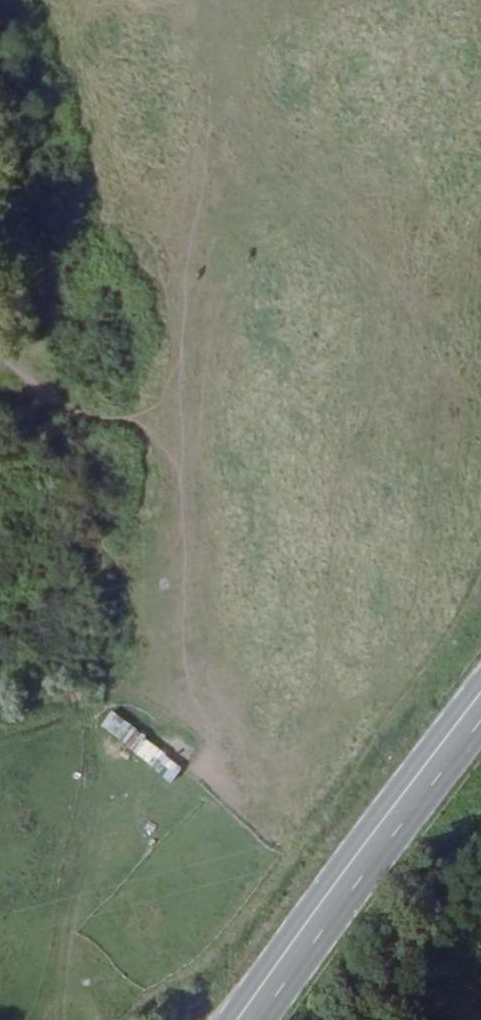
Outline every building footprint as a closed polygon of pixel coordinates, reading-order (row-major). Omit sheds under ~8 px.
[(133,748),(128,756),(172,784),(183,765),(135,735),(138,730),(109,712),(99,726),(133,748)]
